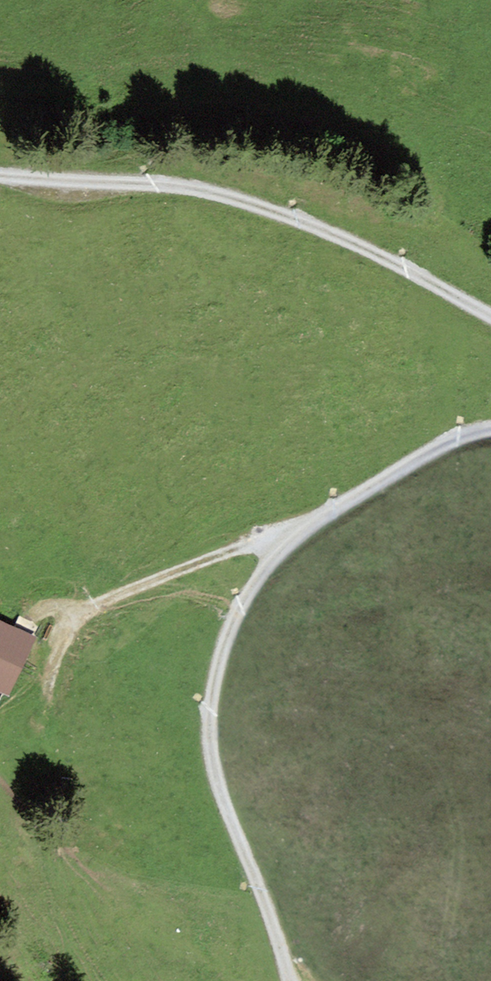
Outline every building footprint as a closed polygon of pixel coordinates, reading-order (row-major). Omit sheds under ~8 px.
[(6,689),(30,638),(11,629),(13,625),(6,622),(4,625),(0,623),(0,686),(6,689)]
